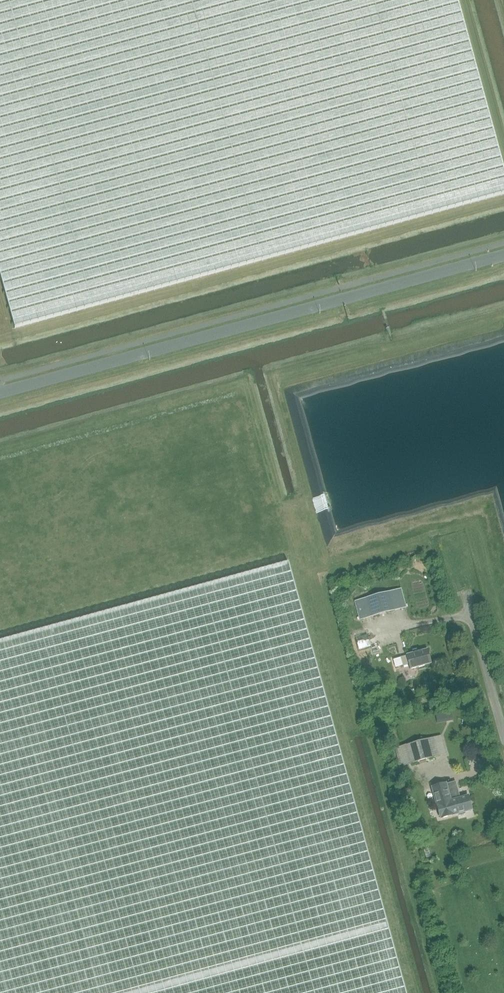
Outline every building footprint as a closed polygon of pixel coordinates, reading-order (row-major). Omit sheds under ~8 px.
[(15,328),(503,194),(503,169),(458,0),(0,0),(0,274),(15,328)] [(0,494),(0,517),(13,513),(7,492),(0,494)] [(0,642),(0,992),(406,992),(288,564),(0,642)] [(401,589),(354,602),(359,620),(406,607),(401,589)] [(431,663),(428,649),(406,655),(406,656),(401,658),(402,665),(408,663),(410,669),(431,663)] [(440,735),(394,748),(399,767),(445,754),(440,735)] [(446,784),(432,788),(438,808),(436,808),(438,816),(440,815),(441,818),(458,814),(459,816),(465,814),(464,812),(471,810),(468,797),(458,799),(454,784),(446,786),(446,784)]
